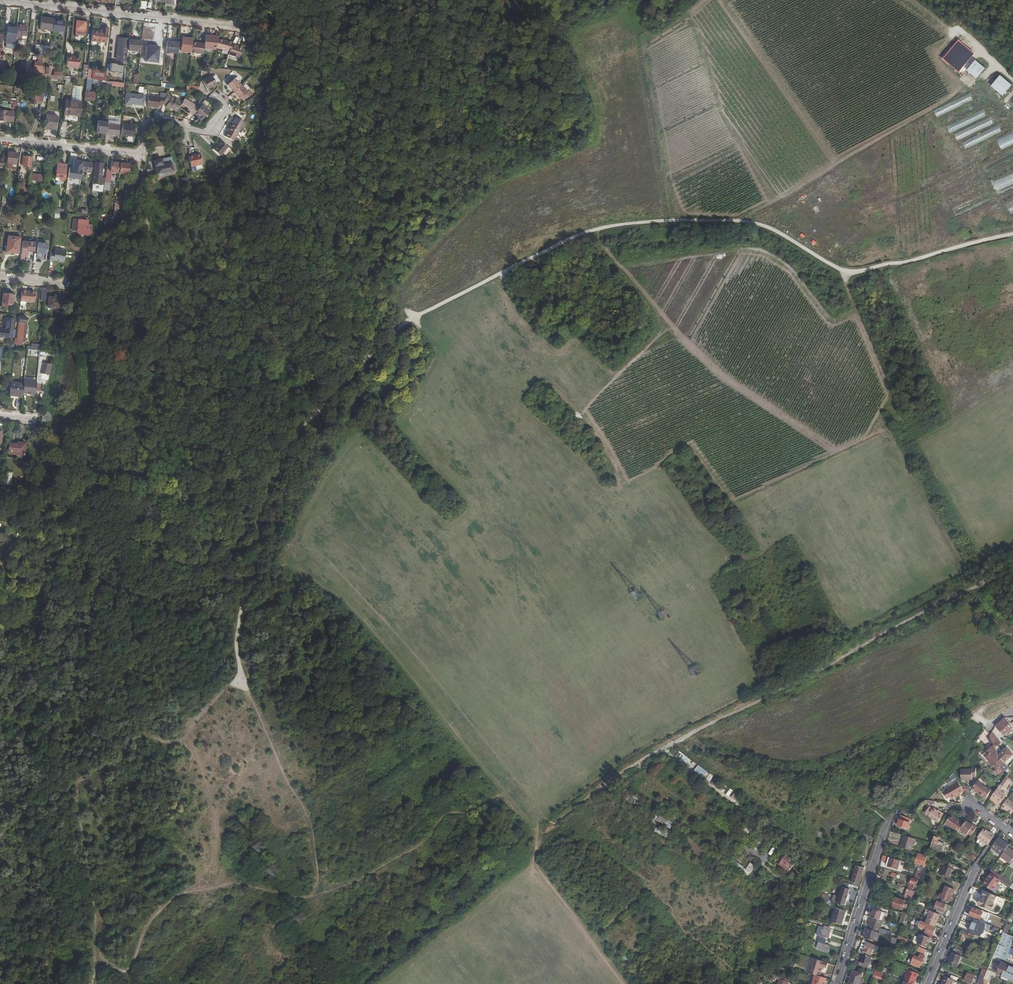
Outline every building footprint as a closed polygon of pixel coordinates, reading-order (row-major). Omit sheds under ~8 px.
[(53,31),(54,20),(42,19),(41,29),(53,31)] [(65,22),(54,20),(53,31),(63,32),(65,22)] [(86,37),(87,23),(77,22),(76,36),(86,37)] [(27,27),(18,26),(17,40),(22,40),(22,37),(26,37),(27,27)] [(161,41),(162,33),(158,32),(158,29),(152,28),(151,34),(147,34),(146,40),(161,41)] [(99,33),(93,32),(92,42),(108,44),(109,29),(103,29),(103,31),(103,33),(99,33)] [(7,44),(15,44),(16,34),(8,33),(7,44)] [(218,49),(220,40),(221,38),(216,38),(216,39),(206,38),(205,45),(205,49),(217,50),(218,49)] [(130,41),(130,40),(120,39),(119,49),(129,50),(130,41)] [(193,44),(193,40),(184,39),(182,52),(192,53),(193,44)] [(233,45),(233,44),(220,40),(218,49),(230,52),(233,45)] [(977,53),(961,40),(945,58),(962,72),(977,53)] [(141,53),(142,42),(130,41),(129,50),(129,51),(141,53)] [(179,55),(180,44),(167,43),(166,53),(179,55)] [(205,45),(193,44),(192,53),(204,55),(205,49),(205,45)] [(35,53),(50,54),(51,47),(36,45),(35,53)] [(240,48),(233,45),(230,52),(229,55),(241,59),(243,50),(240,49),(240,48)] [(129,50),(119,49),(118,63),(120,64),(127,64),(129,51),(129,50)] [(68,57),(67,67),(79,68),(80,58),(68,57)] [(35,69),(42,70),(43,61),(42,59),(40,59),(39,60),(38,63),(35,63),(35,69)] [(987,68),(977,60),(969,70),(978,78),(987,68)] [(120,64),(119,74),(119,75),(120,76),(119,83),(125,84),(127,64),(120,64)] [(106,82),(107,72),(93,71),(92,80),(100,81),(106,82)] [(115,73),(107,72),(106,82),(112,82),(119,83),(120,76),(119,75),(119,74),(115,73)] [(217,85),(212,76),(204,81),(209,89),(217,85)] [(1012,86),(1002,76),(993,85),(1005,95),(1012,86)] [(88,79),(86,94),(87,94),(86,100),(95,101),(95,95),(90,95),(92,80),(88,79)] [(242,87),(236,80),(228,87),(235,94),(242,87)] [(170,90),(173,91),(174,85),(163,83),(162,86),(171,88),(170,90)] [(235,94),(240,100),(241,100),(242,99),(248,93),(247,92),(242,87),(235,94)] [(248,93),(242,99),(244,101),(252,94),(249,91),(247,92),(248,93)] [(42,105),(43,92),(35,92),(33,104),(42,105)] [(973,99),(969,93),(934,111),(937,117),(973,99)] [(145,96),(127,94),(126,105),(133,106),(133,104),(144,105),(145,96)] [(171,109),(178,113),(180,109),(183,103),(177,99),(176,101),(168,96),(167,99),(165,104),(168,105),(167,109),(170,111),(171,109)] [(149,97),(148,107),(160,109),(160,106),(163,107),(165,104),(167,99),(149,97)] [(183,103),(180,109),(190,115),(190,114),(195,106),(185,100),(183,103)] [(66,101),(65,115),(70,115),(69,122),(80,123),(82,103),(66,101)] [(195,106),(190,114),(193,117),(195,115),(200,109),(195,106)] [(200,109),(195,115),(199,118),(203,121),(211,113),(203,106),(200,109)] [(986,115),(983,109),(947,126),(950,133),(986,115)] [(13,122),(13,112),(1,111),(0,117),(0,120),(13,122)] [(46,115),(44,129),(56,130),(58,117),(46,115)] [(994,123),(991,117),(954,134),(957,141),(994,123)] [(230,128),(238,133),(244,123),(236,119),(234,123),(230,128)] [(97,133),(107,134),(108,124),(108,123),(98,122),(97,133)] [(108,124),(107,134),(119,136),(121,125),(108,124)] [(1002,131),(999,124),(963,142),(966,149),(1002,131)] [(123,136),(135,137),(136,126),(124,125),(123,136)] [(233,142),(238,133),(230,128),(228,133),(225,138),(233,142)] [(996,140),(1001,149),(1012,144),(1012,132),(996,140)] [(221,141),(213,150),(220,156),(228,148),(221,141)] [(160,148),(152,149),(156,167),(149,168),(150,178),(174,173),(169,151),(160,153),(160,148)] [(17,164),(18,153),(9,152),(8,163),(17,164)] [(202,155),(201,155),(190,157),(192,168),(204,165),(202,155)] [(32,168),(33,157),(25,157),(24,167),(32,168)] [(81,173),(83,162),(74,161),(73,166),(72,165),(72,169),(77,169),(76,178),(81,179),(81,173)] [(92,164),(83,162),(81,173),(86,173),(86,174),(91,175),(92,164)] [(103,164),(95,163),(93,184),(101,185),(101,184),(105,184),(106,173),(103,172),(103,164)] [(119,173),(121,164),(112,163),(111,172),(119,173)] [(66,165),(57,164),(55,180),(65,181),(66,165)] [(129,164),(121,164),(119,173),(128,174),(129,164)] [(42,184),(43,176),(33,175),(32,183),(32,186),(35,187),(35,184),(42,184)] [(20,192),(28,193),(28,184),(21,183),(20,192)] [(114,220),(127,205),(122,204),(116,204),(114,220)] [(76,219),(75,230),(78,230),(78,232),(80,234),(83,231),(88,232),(89,235),(92,233),(93,225),(89,224),(89,220),(76,219)] [(18,254),(20,238),(9,236),(7,251),(11,251),(11,253),(18,254)] [(23,242),(21,260),(25,260),(25,261),(27,261),(28,250),(35,251),(36,244),(23,242)] [(38,253),(46,253),(47,244),(39,243),(38,253)] [(51,251),(49,261),(53,262),(53,260),(59,261),(60,250),(55,249),(55,251),(51,251)] [(36,292),(22,290),(21,300),(34,302),(36,292)] [(14,294),(4,293),(3,303),(13,304),(14,294)] [(63,309),(64,299),(49,297),(48,308),(63,309)] [(14,318),(8,317),(6,329),(0,328),(0,335),(12,337),(14,318)] [(20,317),(18,339),(17,344),(22,344),(22,342),(22,339),(23,329),(24,330),(25,326),(25,323),(27,323),(27,318),(20,317)] [(40,352),(38,359),(45,360),(47,353),(40,352)] [(41,371),(49,374),(51,364),(43,361),(41,371)] [(37,381),(24,380),(23,392),(35,394),(37,381)] [(12,382),(10,393),(18,394),(18,395),(22,396),(24,383),(12,382)] [(24,453),(25,443),(20,442),(20,444),(10,443),(9,453),(23,455),(25,456),(25,453),(24,453)] [(996,726),(1004,736),(1012,727),(1012,726),(1006,717),(996,726)] [(999,755),(994,745),(988,749),(990,754),(986,757),(997,770),(1000,767),(1004,772),(1009,768),(1008,767),(1005,763),(999,755)] [(999,755),(1005,763),(1012,756),(1012,754),(1007,747),(999,755)] [(699,764),(695,770),(706,778),(710,772),(699,764)] [(961,781),(972,781),(972,778),(976,778),(976,768),(972,768),(972,770),(961,770),(961,781)] [(1012,781),(1007,777),(991,798),(1000,805),(1007,796),(1003,793),(1012,781)] [(987,789),(978,782),(973,789),(975,791),(977,793),(977,794),(982,798),(983,796),(986,799),(992,791),(988,788),(987,789)] [(963,791),(958,783),(954,785),(953,784),(945,789),(946,790),(942,792),(946,797),(949,795),(950,797),(954,795),(958,792),(959,793),(963,791)] [(735,792),(732,797),(739,802),(742,796),(735,792)] [(1008,799),(1001,808),(1012,815),(1012,814),(1012,803),(1008,799)] [(925,814),(938,823),(944,815),(940,812),(939,812),(938,811),(934,808),(933,810),(929,807),(925,814)] [(660,815),(657,820),(672,828),(675,822),(660,815)] [(906,823),(908,818),(900,816),(897,826),(908,829),(910,824),(906,823)] [(945,824),(958,833),(960,830),(964,825),(952,816),(945,824)] [(971,825),(966,822),(964,825),(960,830),(967,836),(970,832),(973,835),(978,828),(974,826),(974,827),(971,825)] [(668,838),(671,831),(667,829),(666,832),(656,827),(654,832),(668,838)] [(978,838),(988,846),(995,836),(992,834),(991,835),(989,833),(984,830),(978,838)] [(940,837),(936,834),(932,845),(931,847),(940,852),(944,844),(938,842),(940,837)] [(914,840),(904,836),(900,848),(910,851),(914,840)] [(1009,845),(999,838),(992,848),(1002,856),(1007,848),(1009,845)] [(1002,856),(1001,857),(1010,864),(1012,861),(1012,860),(1012,852),(1007,848),(1002,856)] [(797,860),(781,849),(777,855),(778,856),(774,861),(777,863),(779,863),(789,871),(797,860)] [(918,854),(915,866),(923,868),(926,860),(922,859),(923,855),(918,854)] [(889,865),(897,868),(899,861),(895,860),(891,859),(889,865)] [(737,867),(751,875),(756,865),(751,862),(747,868),(739,863),(737,867)] [(953,869),(954,865),(946,862),(940,875),(951,880),(955,870),(953,869)] [(856,866),(851,882),(859,885),(864,868),(856,866)] [(994,867),(990,873),(992,874),(999,879),(1001,876),(995,872),(997,869),(994,867)] [(999,879),(992,874),(988,880),(987,880),(984,884),(993,891),(1001,881),(999,879)] [(917,887),(919,881),(913,878),(911,882),(910,882),(909,885),(910,886),(909,888),(913,890),(914,886),(917,887)] [(955,890),(946,887),(941,899),(943,900),(942,901),(946,903),(947,901),(950,903),(955,890)] [(834,903),(845,906),(847,901),(848,895),(850,890),(843,888),(838,901),(835,900),(834,903)] [(905,897),(912,899),(915,892),(908,889),(905,897)] [(997,897),(985,892),(984,895),(985,896),(983,899),(982,899),(980,899),(979,904),(979,905),(991,910),(997,897)] [(892,906),(903,909),(903,907),(905,907),(905,905),(904,905),(905,900),(895,897),(892,906)] [(994,911),(1000,898),(997,897),(991,910),(994,911)] [(945,909),(947,905),(938,901),(935,909),(943,913),(945,912),(946,911),(946,910),(945,909)] [(989,913),(973,907),(970,916),(973,917),(973,919),(976,921),(977,919),(980,920),(982,917),(987,919),(989,913)] [(842,926),(846,912),(836,909),(832,923),(842,926)] [(874,910),(872,917),(879,920),(882,912),(874,910)] [(926,923),(930,925),(936,927),(940,915),(931,911),(926,923)] [(871,917),(869,925),(867,929),(880,933),(889,936),(890,933),(888,933),(888,932),(880,929),(883,921),(882,921),(879,920),(872,917),(871,917)] [(926,923),(922,922),(920,927),(926,930),(925,932),(933,935),(936,928),(930,926),(930,925),(926,923)] [(970,926),(961,922),(958,928),(968,932),(970,926)] [(831,929),(825,927),(822,937),(828,938),(831,929)] [(867,929),(866,929),(863,938),(878,942),(880,933),(867,929)] [(958,942),(962,944),(964,940),(966,941),(966,939),(973,941),(974,938),(975,938),(976,937),(975,936),(962,931),(958,942)] [(1010,949),(1012,942),(1012,937),(1003,933),(998,945),(1005,947),(1010,949)] [(931,939),(922,935),(918,944),(927,947),(931,939)] [(884,944),(883,948),(894,951),(897,939),(893,938),(891,947),(888,946),(884,944)] [(859,953),(863,955),(871,957),(875,946),(867,943),(864,951),(861,949),(859,953)] [(925,955),(927,951),(913,945),(912,948),(918,950),(917,951),(925,955)] [(998,945),(994,956),(1000,959),(1005,947),(998,945)] [(1008,956),(1010,949),(1005,947),(1000,959),(1006,961),(1008,956)] [(953,953),(949,964),(957,968),(962,956),(953,953)] [(858,961),(856,965),(870,970),(871,966),(869,965),(871,957),(863,955),(861,962),(858,961)] [(912,965),(920,968),(922,963),(924,964),(925,962),(923,961),(925,957),(921,955),(919,958),(915,956),(914,960),(911,958),(910,962),(912,963),(912,965)] [(826,968),(827,963),(813,959),(808,973),(816,976),(820,977),(823,968),(826,968)] [(1012,981),(1012,968),(1001,963),(997,974),(1012,981)] [(980,977),(984,979),(988,971),(983,969),(980,977)] [(875,970),(874,977),(884,979),(885,972),(875,970)] [(863,974),(853,971),(849,983),(860,983),(863,974)] [(919,974),(910,971),(905,982),(909,983),(915,983),(919,974)] [(965,981),(971,983),(975,976),(968,973),(965,981)] [(827,979),(820,977),(816,976),(813,983),(825,983),(827,979)]
